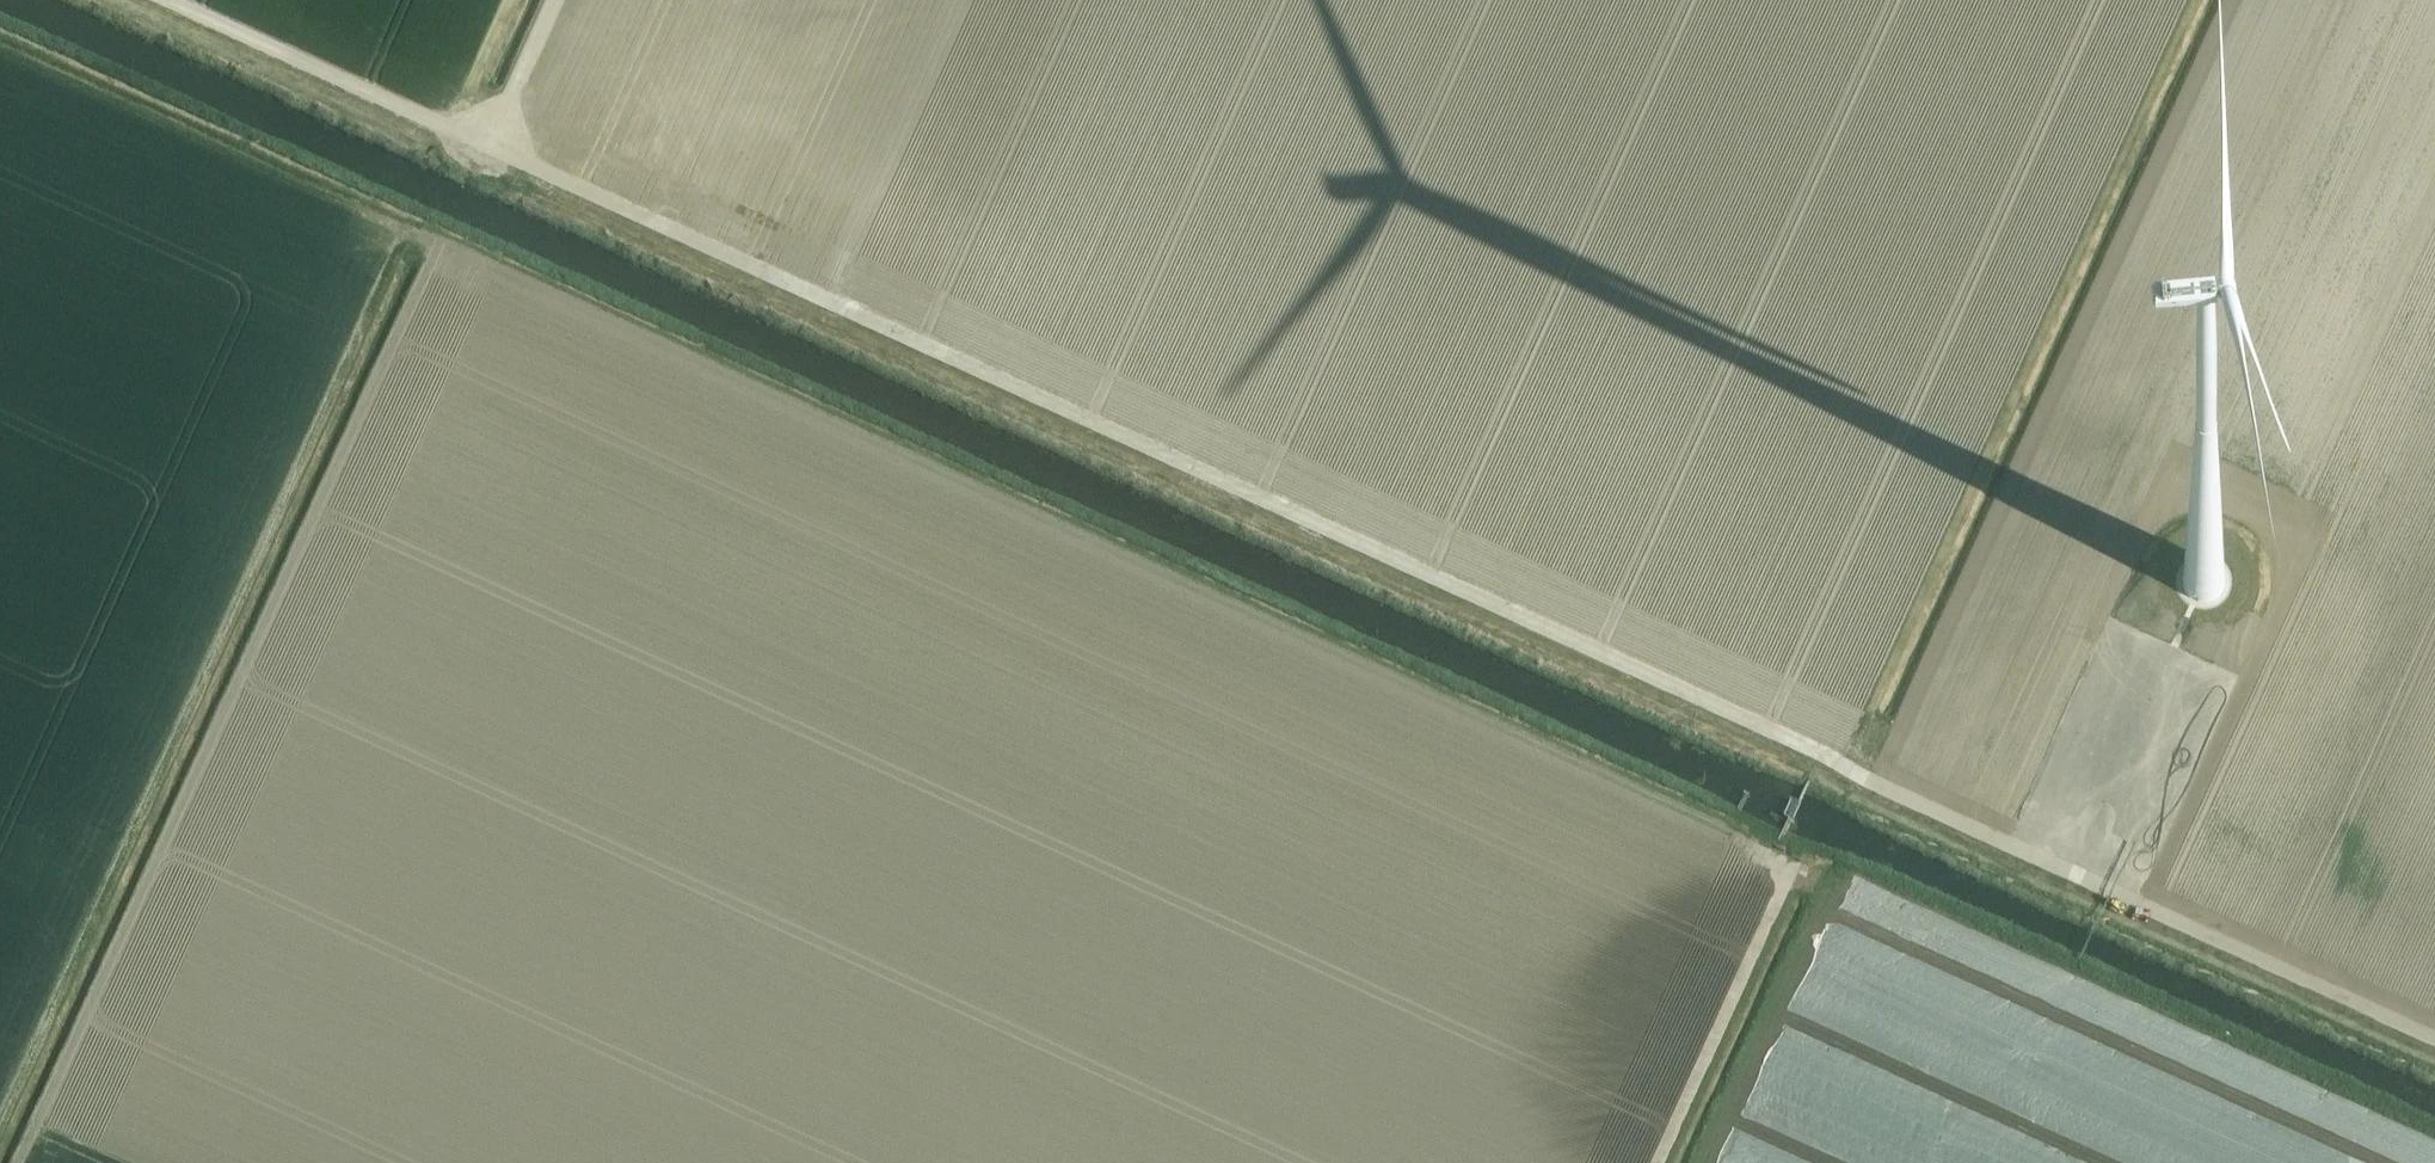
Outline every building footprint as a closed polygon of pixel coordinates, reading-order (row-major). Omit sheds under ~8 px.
[(2227,584),(2227,581),(2227,578),(2227,575),(2226,572),(2224,569),(2223,567),(2221,564),(2219,562),(2216,560),(2214,559),(2211,558),(2208,557),(2205,557),(2202,557),(2199,557),(2196,558),(2193,559),(2191,560),(2188,562),(2186,564),(2184,567),(2183,569),(2181,572),(2180,575),(2180,578),(2180,581),(2180,584),(2180,587),(2181,589),(2183,592),(2184,595),(2186,597),(2188,599),(2191,601),(2193,602),(2196,603),(2199,604),(2202,604),(2205,605),(2208,604),(2211,603),(2214,602),(2216,601),(2219,599),(2221,597),(2223,595),(2224,592),(2226,589),(2227,587),(2227,584)]
